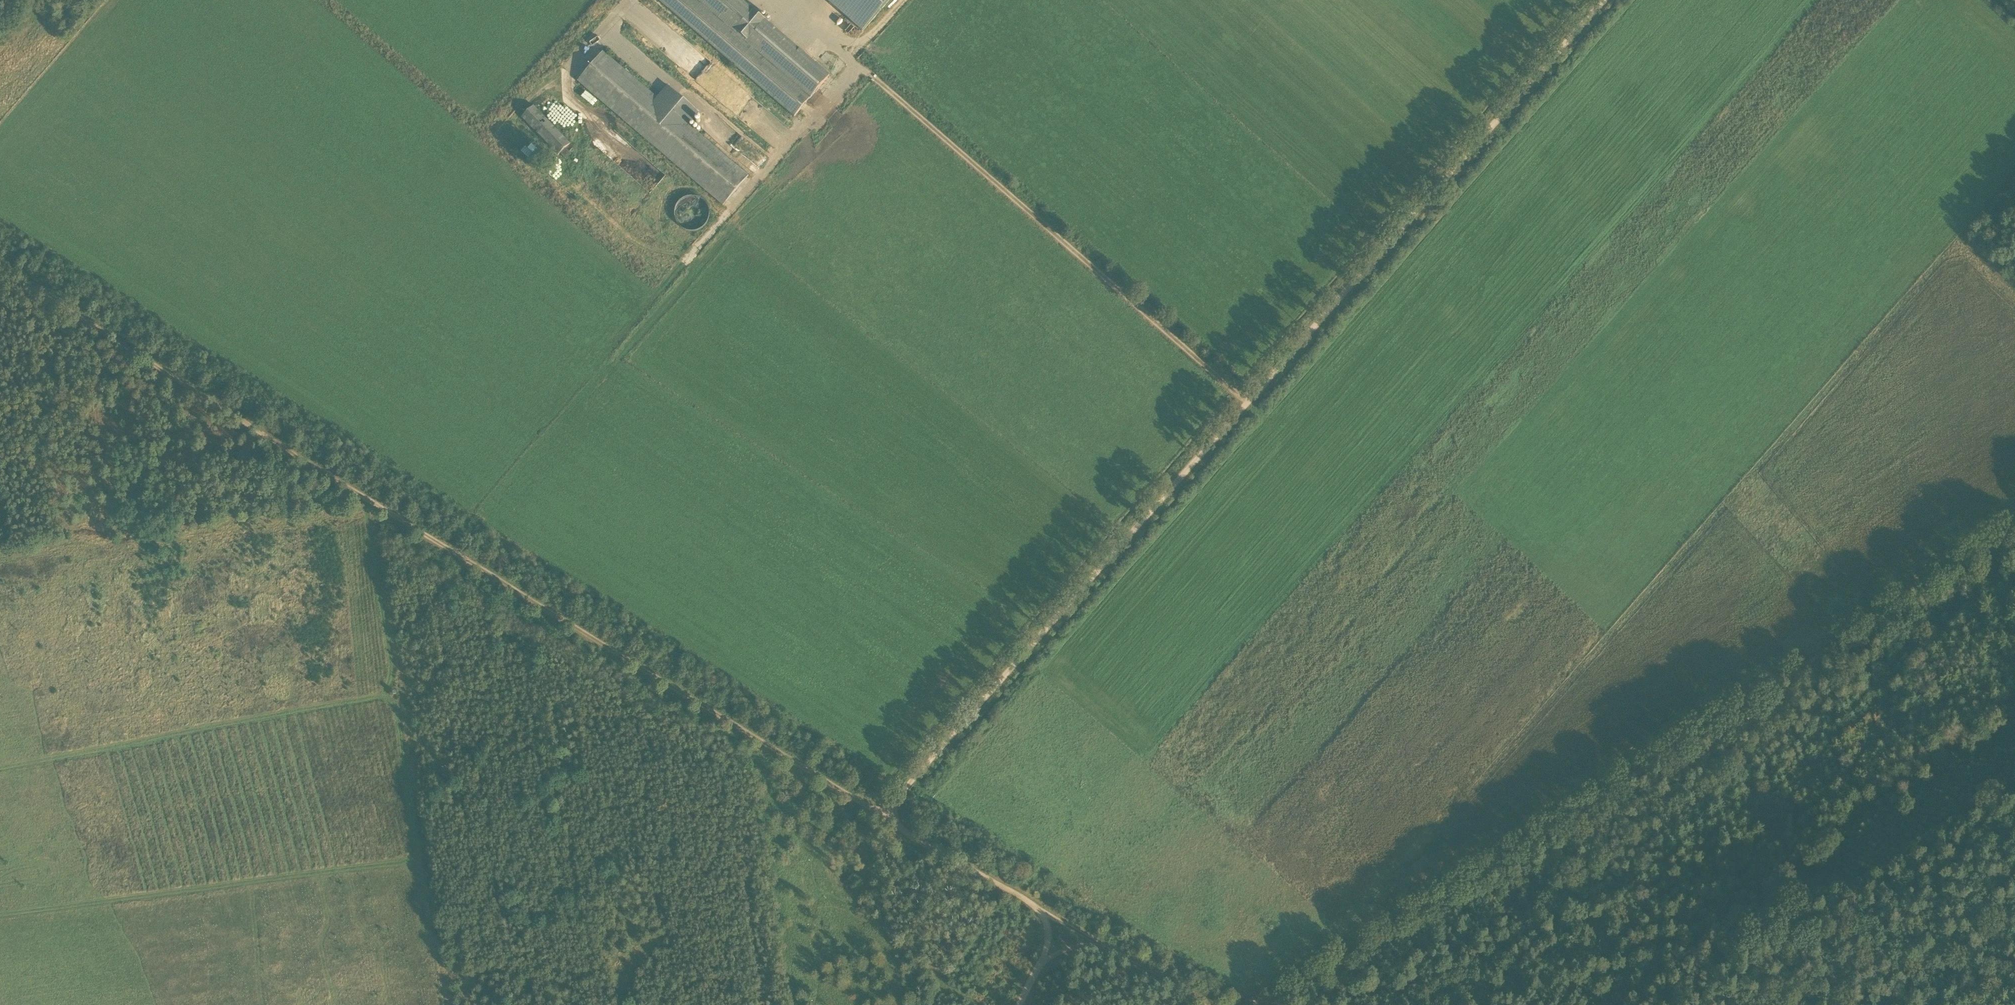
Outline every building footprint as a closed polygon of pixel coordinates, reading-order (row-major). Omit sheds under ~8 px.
[(794,116),(830,75),(742,0),(659,0),(794,116)] [(890,0),(827,0),(863,31),(890,0)] [(657,98),(603,51),(578,81),(723,205),(748,176),(689,125),(699,112),(668,85),(657,98)] [(558,155),(570,143),(534,106),(521,118),(558,155)] [(530,157),(538,148),(531,142),(523,151),(530,157)] [(684,198),(685,212),(686,223),(698,222),(698,219),(704,219),(703,212),(704,212),(703,197),(684,198)]
